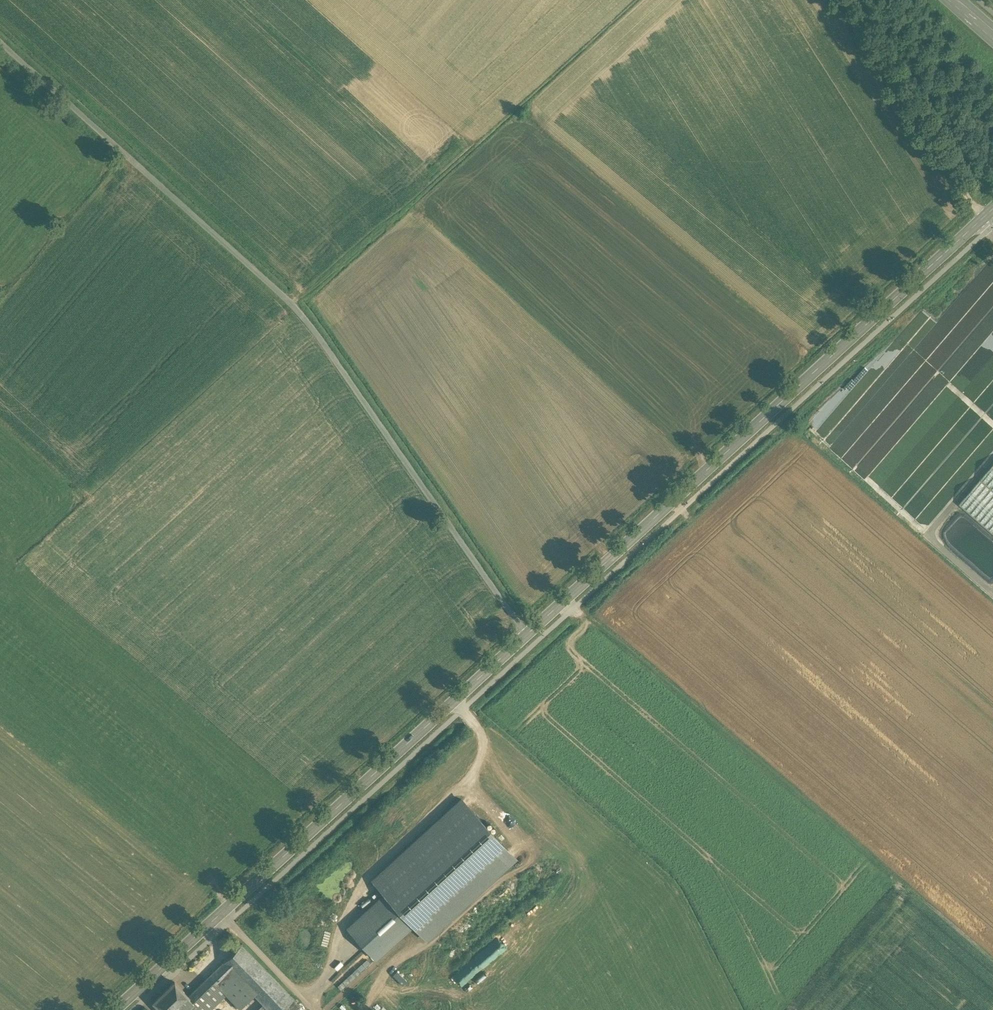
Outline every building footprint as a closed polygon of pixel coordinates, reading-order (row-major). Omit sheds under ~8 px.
[(959,504),(992,533),(992,464),(959,504)] [(462,797),(372,880),(384,893),(428,940),(517,857),(492,829),(487,823),(462,797)] [(490,820),(487,823),(492,829),(495,826),(490,820)] [(384,893),(347,927),(376,959),(413,925),(384,893)] [(241,944),(223,961),(239,978),(255,994),(265,1004),(270,1009),(282,1009),(294,999),(241,944)] [(198,986),(207,995),(197,1005),(202,1009),(208,1009),(226,992),(225,991),(239,978),(223,961),(223,962),(198,986)] [(239,978),(225,991),(226,992),(240,1008),(255,994),(239,978)] [(175,981),(153,1002),(161,1009),(174,1009),(188,996),(188,995),(175,981)] [(207,995),(198,986),(188,995),(188,996),(197,1005),(207,995)] [(188,996),(174,1009),(202,1009),(197,1005),(188,996)] [(298,1004),(294,999),(282,1009),(292,1009),(298,1004)]
